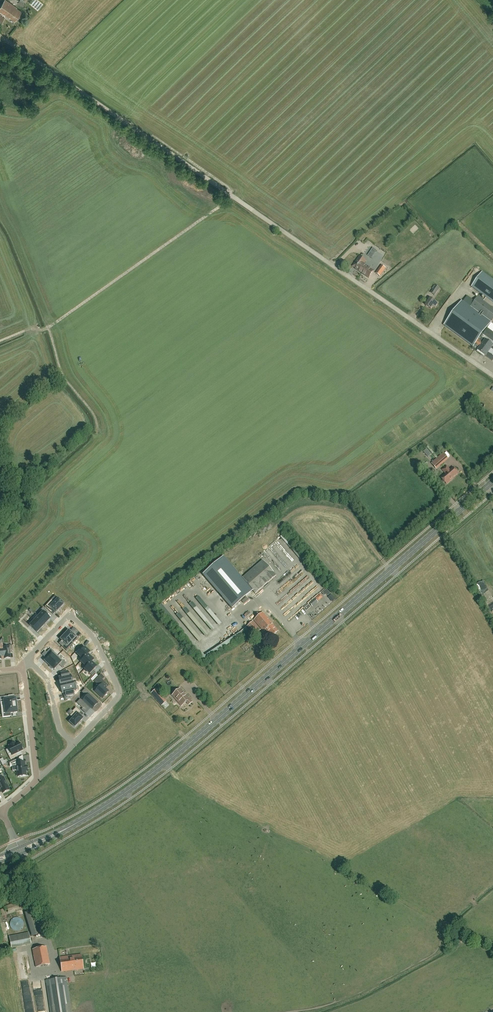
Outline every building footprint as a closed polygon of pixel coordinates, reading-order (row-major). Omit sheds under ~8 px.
[(9,18),(10,18),(15,21),(21,12),(16,8),(5,0),(0,7),(0,12),(9,18)] [(376,245),(367,258),(377,264),(385,250),(376,245)] [(360,257),(356,262),(353,267),(369,278),(374,272),(364,265),(366,261),(360,257)] [(380,276),(386,268),(382,266),(376,274),(380,276)] [(463,302),(462,301),(444,326),(445,326),(473,347),(472,348),(474,345),(475,346),(481,337),(484,334),(483,334),(491,323),(492,320),(492,280),(483,272),(472,287),(487,298),(485,300),(479,296),(475,301),(468,296),(463,302)] [(434,295),(438,291),(440,288),(436,285),(431,293),(434,295)] [(435,308),(438,304),(430,299),(425,306),(431,309),(433,307),(435,308)] [(492,346),(492,332),(488,329),(484,334),(481,337),(492,346)] [(481,337),(475,346),(479,349),(478,351),(486,357),(492,361),(492,346),(481,337)] [(429,457),(432,454),(428,449),(424,452),(429,457)] [(432,464),(436,469),(448,459),(444,453),(432,464)] [(458,473),(453,468),(450,470),(447,467),(443,470),(446,474),(441,478),(446,484),(453,478),(458,473)] [(262,560),(251,570),(217,600),(228,612),(252,591),(255,594),(275,576),(273,573),(262,560)] [(313,600),(317,604),(322,599),(325,603),(330,599),(333,602),(336,599),(332,593),(332,594),(327,588),(313,600)] [(51,600),(45,607),(51,613),(53,610),(56,612),(56,613),(64,604),(58,599),(54,603),(51,600)] [(319,613),(328,608),(326,605),(317,611),(319,613)] [(191,619),(189,621),(204,640),(215,631),(207,621),(209,620),(198,607),(188,615),(191,619)] [(42,611),(38,615),(39,616),(46,623),(50,619),(45,614),(47,612),(43,608),(40,610),(42,611)] [(271,637),(277,631),(271,624),(272,624),(262,613),(254,620),(263,631),(265,630),(271,637)] [(39,616),(34,621),(41,628),(46,623),(39,616)] [(200,642),(202,641),(185,617),(180,621),(192,638),(195,636),(200,642)] [(34,621),(30,626),(37,633),(41,628),(34,621)] [(254,635),(260,630),(253,621),(247,626),(254,635)] [(69,631),(65,635),(73,643),(81,635),(76,630),(74,633),(73,634),(72,634),(69,631)] [(65,635),(60,639),(64,643),(65,643),(64,644),(63,644),(61,646),(66,651),(73,643),(65,635)] [(3,647),(4,657),(4,659),(7,659),(10,658),(10,652),(13,651),(12,645),(9,646),(9,647),(3,647)] [(47,659),(45,661),(49,665),(58,656),(54,652),(54,651),(51,648),(47,652),(47,653),(50,656),(47,659)] [(79,649),(75,653),(83,660),(88,655),(90,653),(85,648),(81,651),(79,649)] [(83,660),(81,662),(87,667),(91,662),(93,660),(88,655),(83,660)] [(58,656),(49,665),(50,666),(49,667),(52,670),(53,669),(54,670),(59,664),(62,667),(66,663),(63,660),(58,656)] [(87,667),(85,669),(92,676),(95,673),(93,671),(96,667),(91,662),(87,667)] [(60,678),(59,678),(60,686),(72,683),(70,674),(69,675),(68,672),(62,673),(61,673),(62,677),(60,678)] [(99,677),(94,682),(100,687),(95,692),(102,698),(108,692),(105,689),(106,688),(104,686),(106,684),(102,680),(99,677)] [(72,683),(60,686),(62,693),(63,693),(65,693),(66,697),(69,696),(73,695),(74,695),(74,694),(73,691),(74,691),(72,683)] [(172,696),(175,699),(178,703),(181,706),(186,702),(188,705),(192,702),(188,697),(188,698),(180,689),(172,696)] [(80,700),(77,703),(83,709),(87,705),(91,708),(92,709),(97,703),(89,696),(87,697),(83,701),(80,700)] [(0,698),(0,702),(4,701),(5,707),(17,706),(17,702),(16,702),(15,699),(14,699),(9,699),(9,697),(8,697),(0,698)] [(6,713),(2,713),(2,717),(11,716),(11,713),(16,713),(17,713),(17,709),(18,709),(17,706),(5,707),(6,713)] [(73,719),(70,722),(75,727),(79,723),(80,722),(81,722),(80,721),(83,719),(81,717),(78,714),(80,712),(76,708),(72,711),(72,712),(73,713),(70,716),(73,719)] [(12,755),(9,756),(11,760),(18,756),(16,753),(21,751),(23,750),(22,749),(23,749),(21,745),(20,745),(19,743),(16,745),(15,743),(9,746),(10,747),(8,748),(9,749),(12,755)] [(19,759),(10,763),(10,767),(12,766),(16,766),(17,771),(18,776),(26,775),(26,771),(27,771),(26,767),(25,767),(25,763),(24,763),(20,763),(19,758),(19,759)] [(4,778),(3,778),(0,780),(0,789),(2,793),(9,789),(4,778)] [(2,916),(25,909),(22,901),(3,907),(4,909),(0,910),(2,915),(2,916)] [(35,910),(28,912),(35,935),(42,933),(35,910)] [(8,942),(4,923),(2,916),(2,915),(0,916),(0,944),(8,942)] [(23,925),(23,924),(23,923),(23,922),(23,921),(22,920),(21,919),(20,918),(19,918),(18,918),(17,917),(16,917),(15,918),(14,918),(13,918),(13,919),(12,919),(11,920),(10,921),(10,922),(10,923),(10,924),(10,925),(10,926),(10,927),(10,928),(11,928),(11,929),(12,929),(12,930),(13,930),(14,931),(15,931),(16,931),(17,931),(18,931),(19,931),(20,930),(21,930),(21,929),(22,929),(22,928),(23,928),(23,927),(23,926),(23,925)] [(31,944),(28,933),(9,937),(11,948),(31,944)] [(46,947),(32,950),(36,967),(49,965),(46,947)] [(62,972),(78,970),(83,969),(81,955),(60,958),(62,972)] [(70,1004),(66,978),(46,981),(50,1011),(71,1011),(70,1004)] [(43,996),(42,984),(35,985),(35,997),(43,996)]
